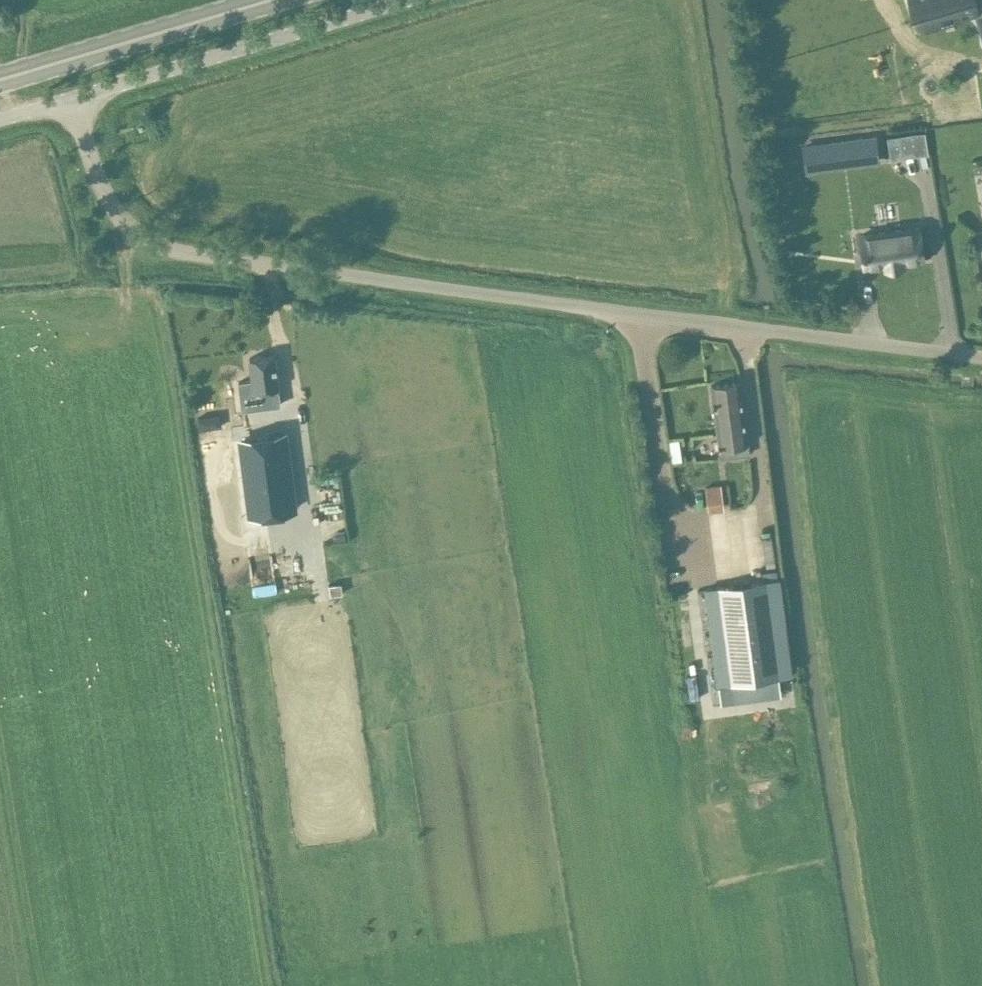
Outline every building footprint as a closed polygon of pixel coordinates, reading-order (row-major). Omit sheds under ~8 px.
[(920,27),(977,10),(977,8),(981,7),(981,0),(912,0),(920,27)] [(875,137),(820,145),(823,167),(878,159),(879,160),(876,138),(875,137)] [(919,226),(861,233),(865,265),(886,263),(886,265),(903,263),(902,260),(923,258),(919,226)] [(275,354),(249,357),(252,379),(239,381),(242,409),(280,404),(278,387),(279,387),(275,354)] [(740,381),(711,384),(718,444),(720,457),(729,456),(728,443),(748,441),(740,381)] [(294,507),(285,434),(241,440),(250,513),(294,507)] [(719,482),(703,484),(706,510),(722,508),(719,482)] [(252,592),(275,588),(273,579),(251,583),(252,592)] [(759,580),(681,591),(698,702),(794,688),(786,632),(767,635),(759,580)]
